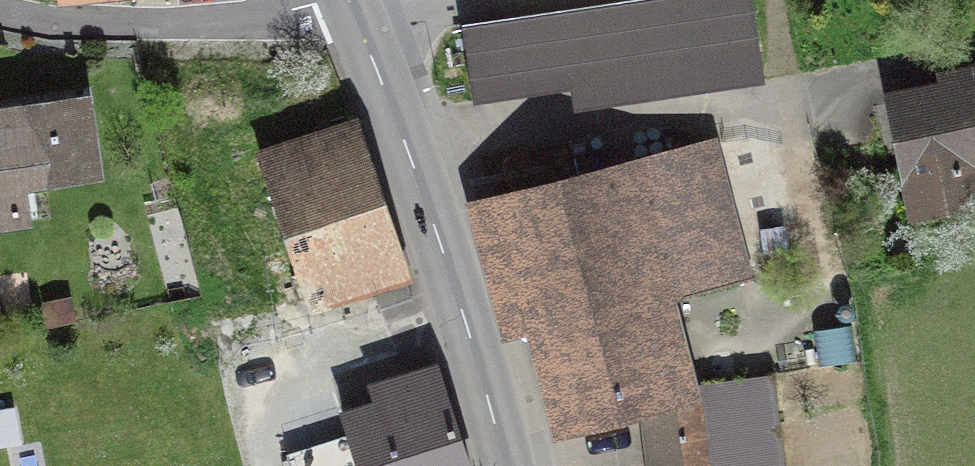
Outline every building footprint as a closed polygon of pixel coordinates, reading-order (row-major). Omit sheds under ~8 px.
[(747,53),(740,0),(639,0),(460,25),(470,92),(747,53)] [(886,104),(910,219),(974,205),(974,201),(968,166),(974,165),(974,86),(886,104)] [(78,106),(0,118),(0,223),(17,220),(12,186),(87,175),(78,106)] [(653,357),(639,306),(741,280),(706,145),(507,196),(566,426),(664,401),(662,393),(681,389),(672,353),(653,357)] [(361,465),(463,465),(434,372),(376,390),(387,424),(352,435),(361,465)] [(701,412),(645,419),(651,465),(708,465),(701,412)]
